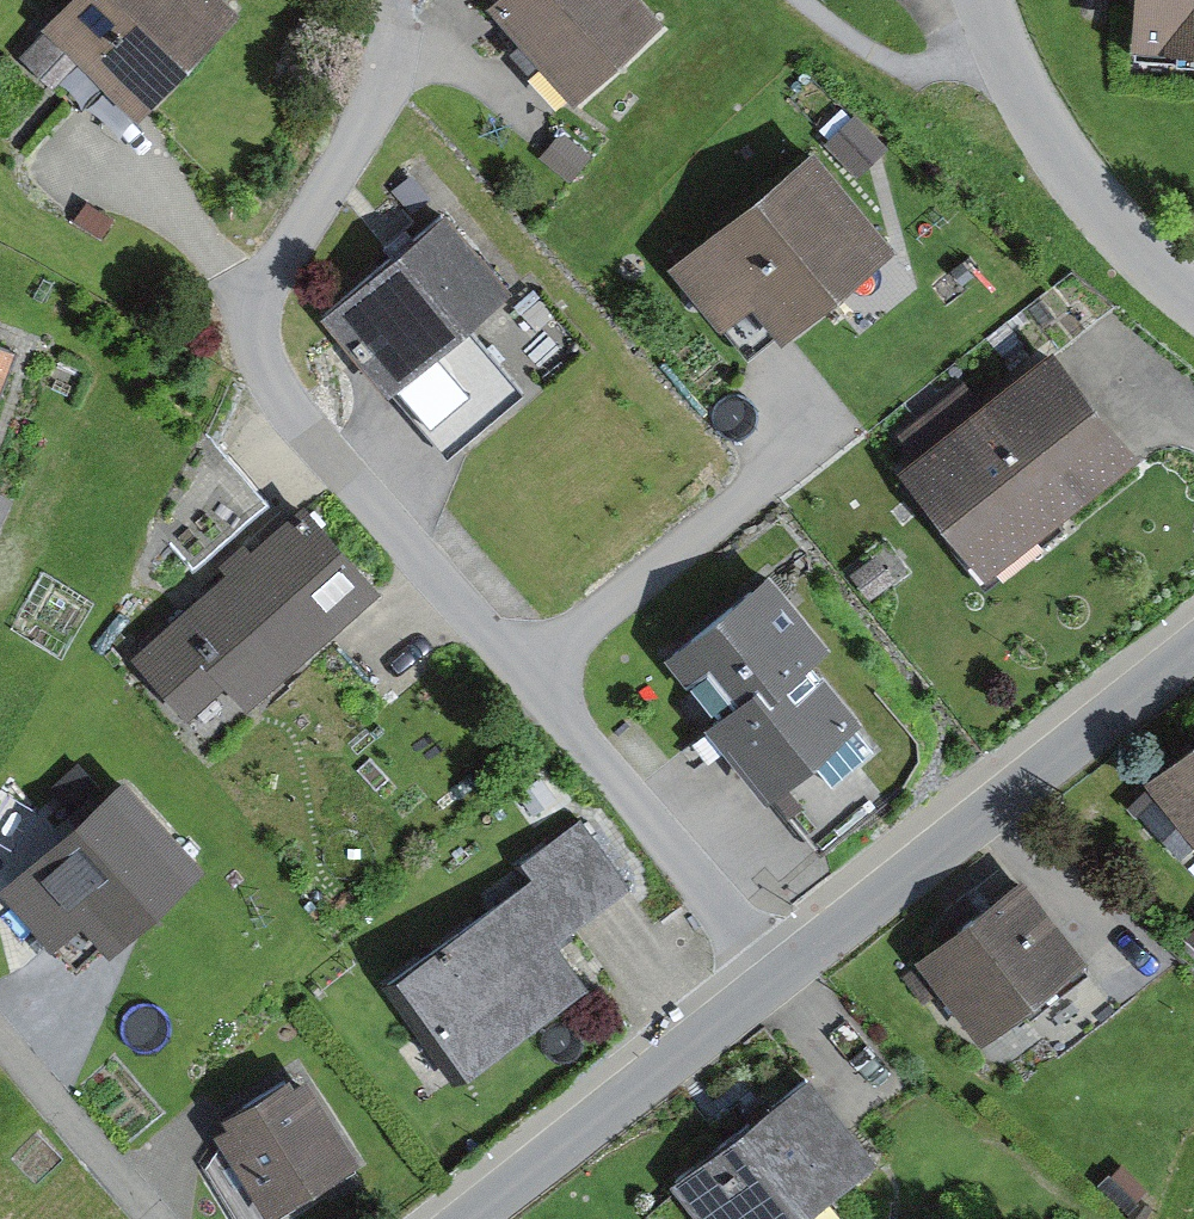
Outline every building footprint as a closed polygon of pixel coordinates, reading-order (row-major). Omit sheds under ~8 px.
[(59,29),(151,121),(259,14),(244,0),(89,0),(59,29)] [(499,9),(584,110),(673,34),(644,0),(509,0),(499,9)] [(1137,22),(1193,25),(1193,0),(1139,0),(1137,22)] [(832,145),(675,262),(717,319),(758,289),(796,339),(912,252),(832,145)] [(462,212),(332,318),(402,403),(531,296),(462,212)] [(0,341),(0,410),(21,348),(0,341)] [(1073,355),(916,472),(992,574),(1150,457),(1073,355)] [(316,513),(141,661),(210,743),(385,595),(316,513)] [(786,579),(677,659),(781,798),(889,718),(786,579)] [(1158,776),(1193,820),(1193,747),(1158,776)] [(135,777),(0,895),(0,900),(33,937),(76,899),(126,955),(220,873),(135,777)] [(544,882),(386,991),(457,1093),(597,997),(557,940),(632,889),(586,823),(525,866),(544,882)] [(963,931),(907,976),(924,997),(945,980),(983,1028),(1017,1001),(1032,1019),(1090,973),(1020,886),(983,915),(966,894),(946,910),(963,931)] [(311,1075),(223,1128),(277,1218),(366,1165),(311,1075)] [(675,1179),(706,1218),(775,1218),(819,1185),(828,1196),(872,1162),(805,1077),(675,1179)]
